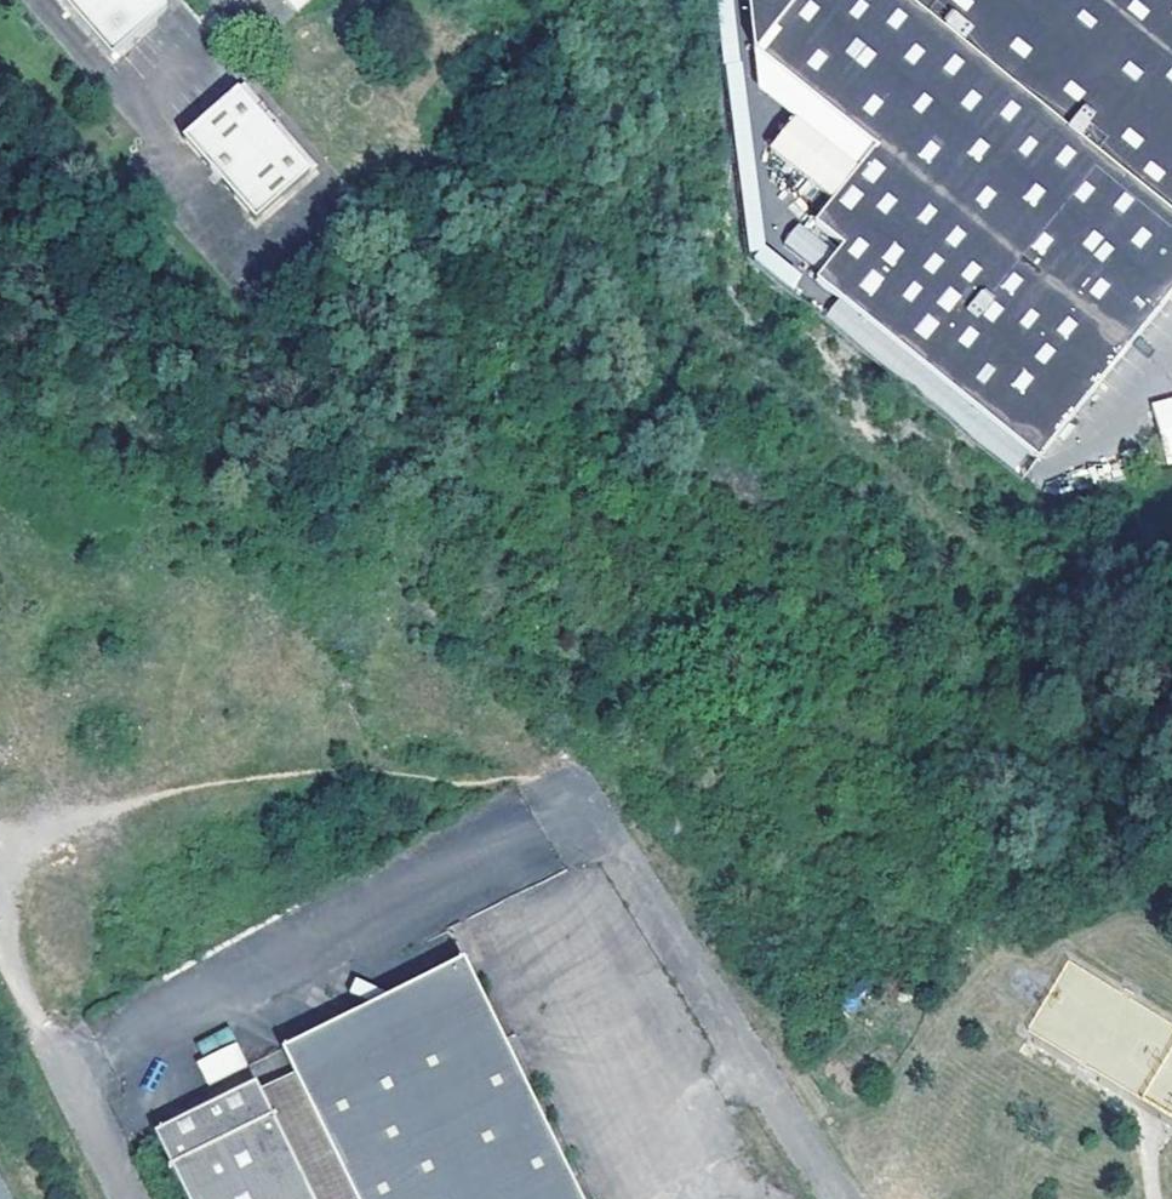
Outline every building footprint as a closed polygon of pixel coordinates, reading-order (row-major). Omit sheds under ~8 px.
[(110,61),(163,14),(151,0),(57,0),(110,61)] [(694,11),(880,157),(822,233),(842,250),(845,252),(820,285),(1045,460),(1162,314),(1170,304),(1171,302),(1171,0),(703,0),(694,11)] [(291,162),(298,156),(242,92),(235,97),(291,162)] [(253,225),(306,179),(291,162),(235,97),(181,145),(253,225)] [(1171,462),(1171,395),(1150,401),(1166,463),(1171,462)] [(471,962),(285,1048),(293,1065),(356,1198),(355,1198),(580,1198),(471,962)] [(213,1080),(249,1062),(238,1039),(202,1057),(213,1080)] [(293,1065),(260,1080),(316,1198),(355,1198),(356,1198),(293,1065)] [(260,1080),(156,1130),(190,1198),(316,1198),(260,1080)]
